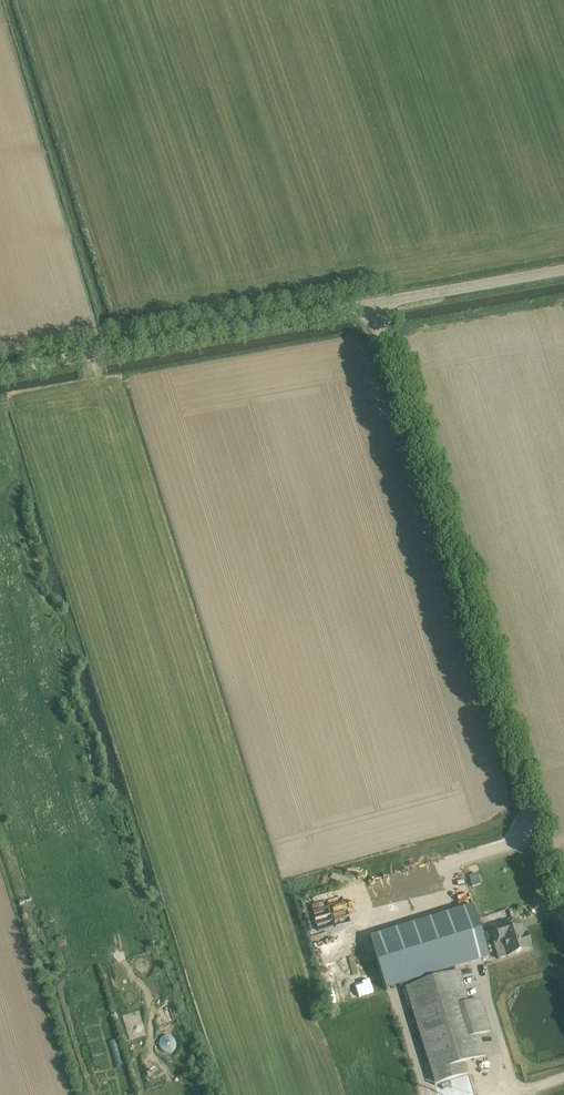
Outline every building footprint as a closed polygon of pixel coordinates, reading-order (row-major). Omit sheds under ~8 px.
[(473,906),(369,938),(376,959),(386,990),(489,958),(473,906)] [(508,922),(492,927),(497,942),(494,943),(499,959),(508,956),(529,949),(528,947),(531,946),(528,939),(526,933),(524,934),(522,927),(521,927),(511,930),(508,922)] [(341,970),(349,968),(343,945),(335,947),(341,970)] [(405,988),(435,1085),(438,1094),(474,1094),(465,1064),(486,1057),(479,1036),(490,1032),(480,999),(469,1003),(459,971),(405,988)] [(348,998),(343,976),(328,980),(333,1002),(348,998)] [(118,1038),(109,1040),(115,1064),(123,1063),(118,1038)]
